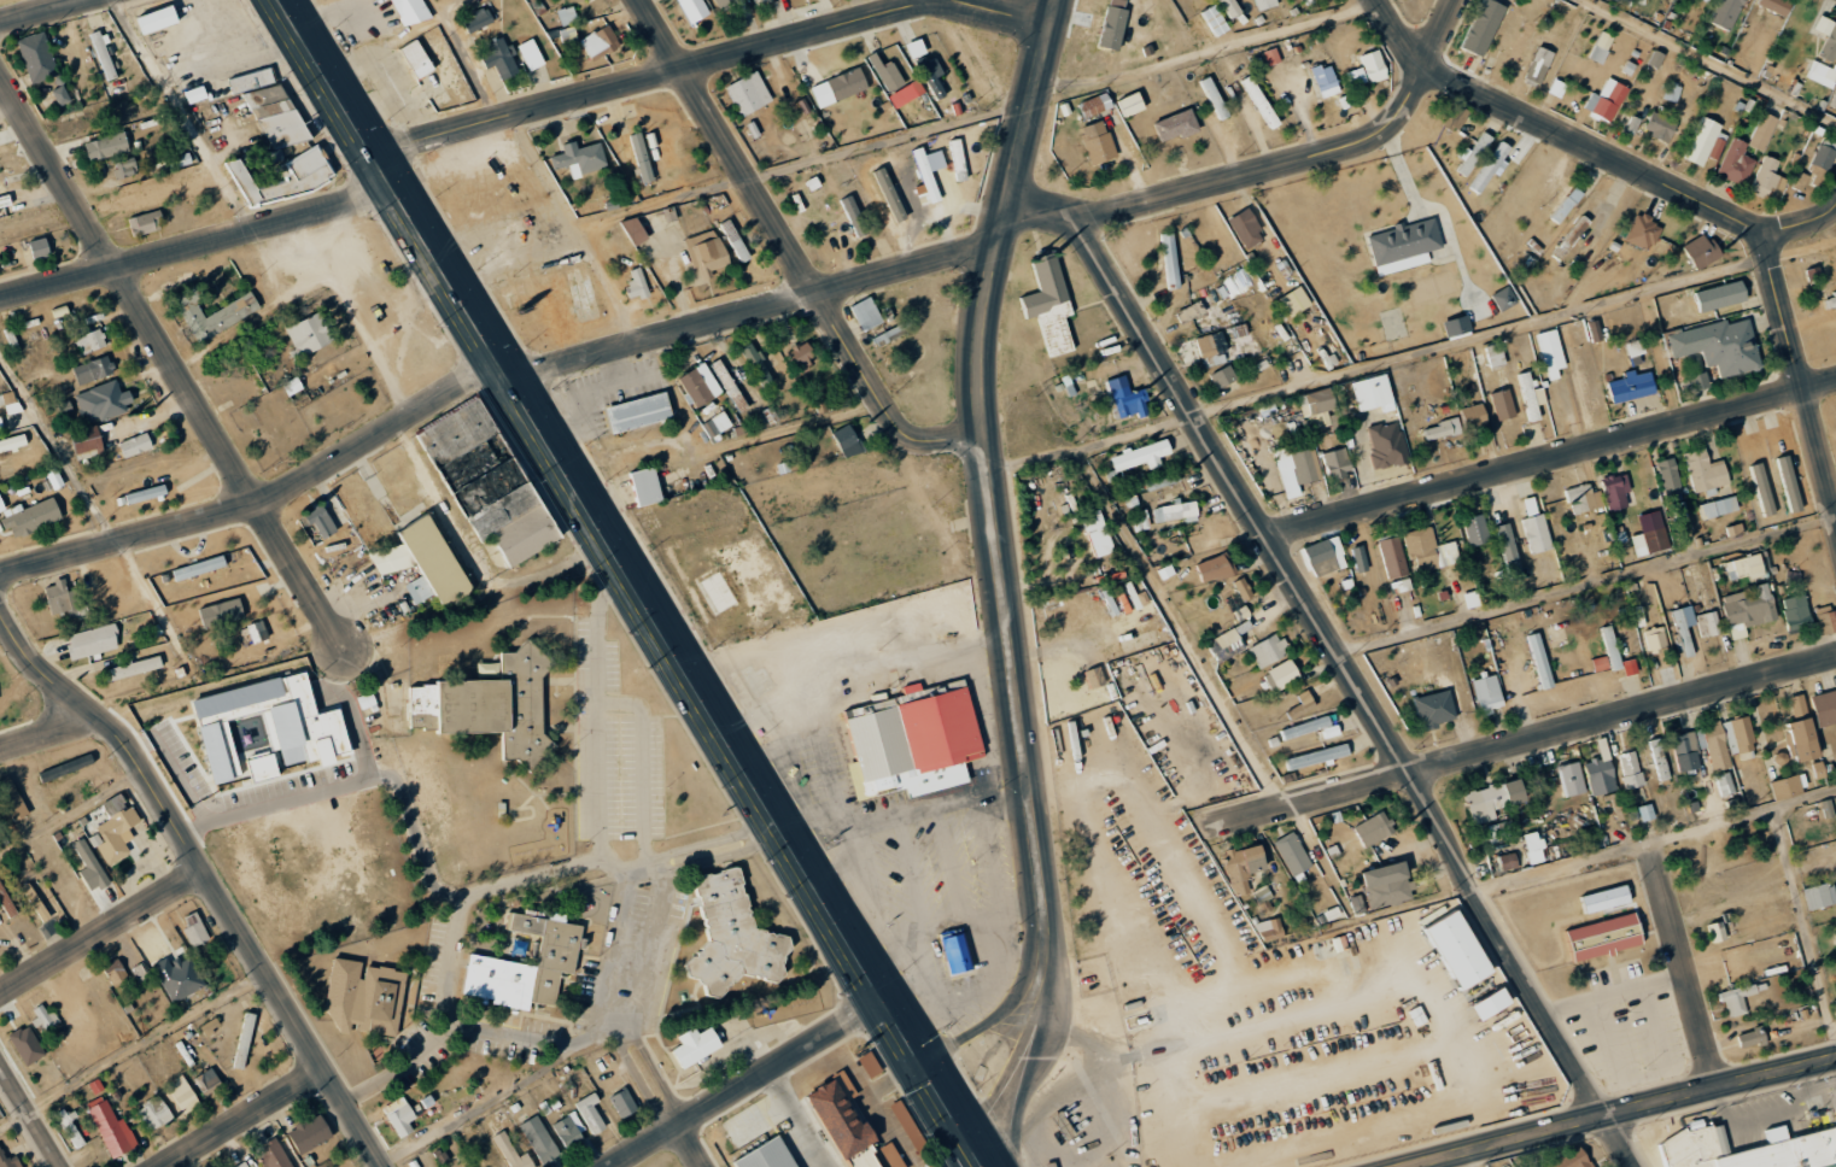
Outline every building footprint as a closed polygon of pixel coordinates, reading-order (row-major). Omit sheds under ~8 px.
[(398,27),(426,21),(421,0),(391,0),(398,27)] [(687,25),(707,17),(700,0),(677,0),(687,25)] [(1235,0),(1219,0),(1229,19),(1241,12),(1235,0)] [(1275,0),(1255,0),(1258,10),(1277,5),(1275,0)] [(1484,57),(1506,7),(1490,0),(1483,0),(1463,48),(1484,57)] [(1743,0),(1718,0),(1709,22),(1730,31),(1743,0)] [(1757,6),(1786,16),(1792,0),(1759,0),(1757,6)] [(1201,10),(1212,37),(1228,30),(1217,4),(1201,10)] [(179,23),(172,5),(137,18),(144,35),(179,23)] [(578,21),(573,5),(557,11),(561,26),(578,21)] [(1101,46),(1122,49),(1126,7),(1106,5),(1101,46)] [(463,23),(468,33),(494,23),(487,7),(471,14),(473,19),(463,23)] [(1821,14),(1814,30),(1828,36),(1819,55),(1835,64),(1835,21),(1821,14)] [(620,46),(607,25),(580,40),(592,62),(620,46)] [(578,42),(575,26),(559,30),(563,45),(578,42)] [(89,34),(106,81),(117,77),(105,45),(108,44),(103,29),(89,34)] [(32,84),(59,74),(43,31),(16,40),(32,84)] [(1589,58),(1602,64),(1614,37),(1601,31),(1589,58)] [(487,44),(490,51),(481,56),(486,69),(494,65),(501,80),(518,72),(510,55),(512,55),(503,36),(487,44)] [(906,43),(912,59),(927,54),(921,38),(906,43)] [(415,79),(433,71),(419,39),(401,47),(415,79)] [(1281,60),(1275,46),(1264,51),(1269,65),(1281,60)] [(1553,52),(1538,46),(1524,81),(1539,87),(1553,52)] [(521,55),(529,71),(545,64),(537,48),(521,55)] [(1387,78),(1380,49),(1362,53),(1368,83),(1387,78)] [(1665,54),(1655,50),(1648,64),(1658,69),(1665,54)] [(894,62),(883,67),(876,51),(869,54),(886,93),(905,85),(894,62)] [(934,100),(945,95),(937,77),(943,73),(936,58),(926,62),(924,58),(916,62),(934,100)] [(1832,89),(1835,80),(1835,70),(1812,60),(1805,77),(1832,89)] [(1340,93),(1332,63),(1313,67),(1320,98),(1340,93)] [(1351,87),(1368,82),(1363,66),(1346,72),(1351,87)] [(276,84),(271,67),(228,79),(233,95),(276,84)] [(817,106),(868,91),(861,69),(811,84),(817,106)] [(772,103),(758,71),(727,84),(740,116),(772,103)] [(1278,125),(1255,73),(1244,78),(1267,130),(1278,125)] [(1229,116),(1210,76),(1199,81),(1219,121),(1229,116)] [(896,108),(925,91),(917,78),(888,95),(896,108)] [(1613,123),(1626,86),(1606,78),(1599,95),(1590,92),(1582,111),(1613,123)] [(1560,98),(1567,84),(1555,79),(1548,93),(1560,98)] [(310,136),(280,80),(245,98),(273,151),(262,156),(267,166),(285,157),(281,151),(310,136)] [(1678,102),(1680,84),(1666,82),(1664,100),(1678,102)] [(71,100),(62,85),(51,91),(59,107),(71,100)] [(1145,109),(1139,91),(1118,98),(1124,116),(1145,109)] [(1083,117),(1112,109),(1108,93),(1079,100),(1083,117)] [(1161,143),(1199,129),(1190,108),(1153,122),(1161,143)] [(1643,131),(1668,142),(1677,122),(1652,111),(1643,131)] [(1763,152),(1777,118),(1762,111),(1747,146),(1763,152)] [(1721,124),(1699,115),(1681,158),(1702,167),(1706,156),(1716,160),(1726,135),(1718,132),(1721,124)] [(1089,164),(1114,158),(1106,120),(1081,126),(1089,164)] [(1492,136),(1481,129),(1464,160),(1457,172),(1468,178),(1492,136)] [(630,134),(640,183),(652,180),(642,132),(630,134)] [(88,161),(129,153),(125,133),(84,140),(88,161)] [(1824,135),(1811,163),(1829,171),(1835,154),(1835,141),(1824,135)] [(1716,175),(1743,187),(1754,160),(1742,155),(1747,143),(1732,137),(1716,175)] [(577,148),(575,140),(562,144),(564,152),(550,156),(553,169),(569,165),(572,176),(607,168),(600,142),(577,148)] [(1469,188),(1479,194),(1494,172),(1499,176),(1508,162),(1503,159),(1511,146),(1502,140),(1469,188)] [(253,216),(334,176),(320,147),(285,164),(291,176),(258,193),(240,157),(227,164),(253,216)] [(913,150),(930,203),(939,200),(923,147),(913,150)] [(171,167),(191,165),(190,154),(169,157),(171,167)] [(1751,192),(1766,197),(1769,189),(1781,193),(1786,178),(1774,175),(1778,160),(1762,155),(1751,192)] [(138,174),(134,157),(113,163),(118,180),(138,174)] [(906,218),(885,166),(873,170),(895,223),(906,218)] [(1792,187),(1801,191),(1808,176),(1799,172),(1792,187)] [(123,208),(155,201),(153,191),(168,188),(166,180),(119,189),(123,208)] [(1582,191),(1573,185),(1550,219),(1559,225),(1582,191)] [(868,232),(851,194),(840,199),(856,237),(868,232)] [(10,208),(9,198),(0,199),(0,210),(10,208)] [(1228,218),(1245,249),(1265,239),(1248,208),(1228,218)] [(163,230),(160,212),(129,217),(132,235),(163,230)] [(1563,263),(1588,219),(1579,213),(1553,257),(1563,263)] [(1625,240),(1651,251),(1662,224),(1636,213),(1625,240)] [(647,240),(638,215),(622,221),(631,245),(647,240)] [(749,259),(733,218),(721,222),(738,264),(749,259)] [(1368,234),(1377,275),(1430,263),(1427,251),(1442,248),(1435,219),(1368,234)] [(729,264),(717,228),(685,239),(700,281),(714,276),(712,271),(729,264)] [(1168,289),(1179,288),(1174,232),(1163,233),(1168,289)] [(1684,246),(1695,270),(1723,256),(1711,232),(1684,246)] [(51,255),(45,237),(27,242),(33,260),(51,255)] [(1074,350),(1065,316),(1072,314),(1056,251),(1032,257),(1040,291),(1021,296),(1026,318),(1038,316),(1049,357),(1074,350)] [(1820,279),(1818,266),(1805,268),(1807,281),(1820,279)] [(630,269),(633,282),(625,284),(629,300),(648,295),(641,267),(630,269)] [(1232,300),(1252,282),(1240,268),(1219,286),(1232,300)] [(1746,302),(1743,281),(1694,290),(1698,310),(1746,302)] [(1275,300),(1287,319),(1311,303),(1300,285),(1275,300)] [(1500,311),(1518,302),(1509,285),(1491,294),(1500,311)] [(194,342),(261,310),(252,292),(205,315),(192,286),(172,295),(194,342)] [(850,305),(861,331),(882,322),(871,296),(850,305)] [(1176,311),(1181,323),(1194,318),(1200,333),(1210,329),(1199,302),(1176,311)] [(1380,311),(1385,340),(1406,336),(1401,307),(1380,311)] [(295,349),(302,345),(306,354),(331,342),(316,312),(285,327),(295,349)] [(1442,322),(1447,340),(1472,333),(1467,314),(1442,322)] [(1667,333),(1672,357),(1701,350),(1705,366),(1716,364),(1719,377),(1760,368),(1749,318),(1726,324),(1725,320),(1667,333)] [(905,330),(899,322),(873,341),(879,349),(905,330)] [(1559,377),(1557,369),(1565,367),(1557,328),(1536,332),(1546,380),(1559,377)] [(105,346),(100,329),(75,336),(81,354),(105,346)] [(1219,333),(1197,337),(1202,367),(1224,363),(1219,333)] [(1645,360),(1639,339),(1625,343),(1631,364),(1645,360)] [(786,351),(798,374),(819,363),(807,341),(786,351)] [(761,390),(774,383),(754,342),(741,348),(761,390)] [(1506,365),(1501,342),(1485,345),(1491,368),(1506,365)] [(73,364),(77,383),(113,376),(109,357),(73,364)] [(738,413),(749,407),(720,358),(710,364),(738,413)] [(715,378),(704,362),(678,378),(697,408),(714,397),(706,384),(715,378)] [(1238,377),(1229,363),(1209,376),(1218,390),(1238,377)] [(1655,396),(1652,370),(1625,373),(1625,378),(1608,380),(1611,401),(1655,396)] [(1537,405),(1546,403),(1543,386),(1533,389),(1529,371),(1519,373),(1530,422),(1541,420),(1537,405)] [(1353,381),(1360,411),(1382,405),(1383,412),(1395,409),(1386,373),(1353,381)] [(1106,380),(1117,419),(1136,413),(1138,419),(1150,415),(1143,389),(1131,392),(1126,374),(1106,380)] [(127,412),(125,404),(133,402),(129,390),(120,392),(117,381),(74,392),(83,424),(127,412)] [(1328,411),(1336,409),(1332,388),(1300,394),(1307,430),(1331,425),(1328,411)] [(1499,421),(1517,416),(1508,388),(1490,393),(1499,421)] [(14,390),(0,394),(0,405),(4,404),(7,415),(20,411),(14,390)] [(605,407),(612,434),(673,418),(666,391),(605,407)] [(508,567),(561,539),(530,478),(525,481),(482,398),(418,431),(477,544),(493,536),(508,567)] [(57,404),(61,415),(73,411),(69,400),(57,404)] [(1461,408),(1467,430),(1489,425),(1483,403),(1461,408)] [(709,439),(733,428),(725,412),(702,422),(709,439)] [(1425,440),(1461,433),(1458,417),(1438,420),(1439,426),(1423,428),(1425,440)] [(1398,421),(1365,429),(1376,470),(1408,462),(1398,421)] [(846,459),(866,449),(853,422),(832,432),(846,459)] [(71,431),(77,460),(103,455),(97,425),(71,431)] [(119,440),(123,456),(153,449),(149,433),(119,440)] [(24,434),(0,440),(0,453),(27,446),(24,434)] [(1148,469),(1161,465),(1159,457),(1172,453),(1167,438),(1110,455),(1115,471),(1146,462),(1148,469)] [(1692,493),(1703,490),(1705,498),(1716,495),(1714,487),(1728,484),(1723,459),(1708,463),(1704,447),(1683,453),(1692,493)] [(1274,458),(1284,495),(1300,490),(1299,486),(1319,481),(1311,449),(1274,458)] [(1350,476),(1346,449),(1323,452),(1327,480),(1350,476)] [(1792,513),(1804,509),(1787,454),(1775,458),(1792,513)] [(1681,493),(1672,457),(1655,461),(1664,497),(1681,493)] [(1775,513),(1762,462),(1750,465),(1763,516),(1775,513)] [(662,500),(654,466),(630,471),(638,506),(662,500)] [(1145,481),(1148,491),(1180,480),(1177,471),(1145,481)] [(1628,506),(1625,492),(1630,491),(1626,472),(1601,478),(1609,511),(1628,506)] [(1573,514),(1603,507),(1599,490),(1591,492),(1589,483),(1567,488),(1573,514)] [(167,494),(165,484),(125,494),(128,504),(167,494)] [(54,497),(22,508),(21,504),(5,509),(0,494),(0,512),(2,511),(11,538),(62,520),(54,497)] [(1738,510),(1734,495),(1698,504),(1702,519),(1738,510)] [(1524,499),(1526,515),(1536,514),(1534,498),(1524,499)] [(1177,503),(1152,508),(1155,523),(1185,517),(1186,522),(1199,519),(1195,500),(1177,504),(1177,503)] [(314,522),(320,538),(335,532),(325,505),(303,513),(308,524),(314,522)] [(1095,558),(1114,551),(1100,509),(1081,515),(1095,558)] [(1668,548),(1659,510),(1637,515),(1641,533),(1631,536),(1636,556),(1668,548)] [(381,578),(417,560),(424,574),(405,584),(414,604),(437,593),(443,606),(472,591),(432,513),(396,531),(401,540),(370,556),(381,578)] [(1553,548),(1541,513),(1521,519),(1532,554),(1553,548)] [(1468,546),(1489,542),(1483,514),(1463,518),(1468,546)] [(1146,516),(1131,521),(1135,532),(1150,527),(1146,516)] [(1523,581),(1508,523),(1495,526),(1510,584),(1523,581)] [(1402,533),(1409,560),(1415,559),(1418,573),(1459,562),(1454,540),(1435,545),(1430,526),(1402,533)] [(1348,566),(1337,535),(1304,547),(1314,577),(1348,566)] [(1387,579),(1408,573),(1398,535),(1377,540),(1387,579)] [(1357,572),(1368,569),(1362,545),(1351,548),(1357,572)] [(1203,585),(1236,572),(1228,552),(1195,564),(1203,585)] [(1727,581),(1749,574),(1750,579),(1765,574),(1759,552),(1722,563),(1727,581)] [(173,569),(176,581),(226,566),(223,555),(173,569)] [(1783,585),(1798,587),(1800,572),(1785,570),(1783,585)] [(736,603),(719,571),(697,583),(714,615),(736,603)] [(1254,595),(1244,576),(1233,582),(1243,600),(1254,595)] [(67,591),(64,578),(53,580),(54,585),(45,587),(51,614),(69,610),(70,618),(85,614),(79,588),(67,591)] [(1745,627),(1776,620),(1768,582),(1752,586),(1755,596),(1744,598),(1743,591),(1721,596),(1731,640),(1747,636),(1745,627)] [(1815,610),(1817,621),(1810,622),(1805,594),(1781,599),(1787,631),(1814,626),(1816,635),(1835,631),(1835,606),(1815,610)] [(245,617),(239,597),(199,609),(205,629),(245,617)] [(1671,610),(1678,633),(1674,634),(1682,659),(1695,655),(1687,627),(1696,624),(1691,605),(1671,610)] [(1696,614),(1700,637),(1720,634),(1717,611),(1696,614)] [(247,624),(253,644),(269,639),(263,619),(247,624)] [(1224,659),(1245,648),(1241,640),(1255,633),(1247,620),(1213,639),(1224,659)] [(72,659),(120,647),(114,623),(66,635),(72,659)] [(1601,627),(1612,670),(1622,668),(1611,624),(1601,627)] [(1644,629),(1649,652),(1667,649),(1663,626),(1644,629)] [(1554,686),(1539,632),(1527,635),(1543,689),(1554,686)] [(1289,654),(1278,633),(1248,647),(1259,669),(1289,654)] [(410,727),(436,728),(439,731),(502,733),(502,759),(518,759),(528,770),(530,770),(556,746),(542,731),(544,655),(529,639),(514,652),(501,652),(501,663),(478,663),(478,680),(441,679),(435,685),(423,684),(421,687),(411,686),(410,727)] [(108,681),(163,667),(159,655),(105,669),(108,681)] [(1262,673),(1271,692),(1301,679),(1291,659),(1262,673)] [(1103,685),(1098,668),(1085,672),(1090,689),(1103,685)] [(193,698),(213,784),(250,775),(252,782),(280,776),(278,768),(320,758),(322,766),(335,763),(334,756),(351,751),(340,708),(318,713),(308,671),(193,698)] [(1473,679),(1481,714),(1504,708),(1496,674),(1473,679)] [(844,709),(856,761),(848,763),(856,800),(905,789),(907,796),(969,782),(964,761),(984,757),(966,680),(921,691),(920,684),(904,687),(906,696),(844,709)] [(1818,728),(1835,723),(1835,689),(1810,696),(1818,728)] [(1296,694),(1300,705),(1286,710),(1289,718),(1316,708),(1309,690),(1296,694)] [(1415,696),(1420,731),(1439,728),(1438,722),(1455,719),(1452,691),(1415,696)] [(1819,757),(1804,694),(1788,698),(1794,721),(1787,723),(1790,733),(1786,733),(1793,763),(1819,757)] [(1281,730),(1284,740),(1330,725),(1327,715),(1281,730)] [(1739,760),(1756,757),(1747,716),(1721,722),(1729,754),(1738,753),(1739,760)] [(1731,766),(1718,720),(1700,725),(1713,771),(1731,766)] [(1340,734),(1337,724),(1322,729),(1325,739),(1340,734)] [(1698,771),(1693,732),(1671,735),(1676,774),(1698,771)] [(1657,781),(1668,779),(1660,738),(1650,740),(1657,781)] [(1286,759),(1289,771),(1333,760),(1332,759),(1350,755),(1347,743),(1286,759)] [(1642,785),(1635,751),(1617,754),(1624,789),(1642,785)] [(43,785),(94,763),(90,753),(38,774),(43,785)] [(1591,795),(1616,789),(1608,757),(1584,763),(1591,795)] [(1581,783),(1579,761),(1557,763),(1560,785),(1581,783)] [(1735,793),(1728,771),(1715,775),(1722,797),(1735,793)] [(1775,801),(1807,793),(1802,774),(1770,782),(1775,801)] [(12,775),(0,780),(0,793),(11,822),(28,816),(12,775)] [(1493,810),(1526,800),(1520,777),(1464,794),(1473,825),(1495,818),(1493,810)] [(120,834),(142,822),(133,805),(128,808),(119,793),(100,804),(108,819),(95,827),(105,843),(97,847),(107,865),(130,852),(120,834)] [(1622,798),(1623,808),(1615,809),(1617,820),(1630,817),(1630,821),(1641,819),(1636,795),(1622,798)] [(1820,801),(1824,818),(1835,815),(1830,799),(1820,801)] [(1394,832),(1383,810),(1353,826),(1365,848),(1394,832)] [(1546,860),(1538,830),(1522,834),(1530,865),(1546,860)] [(1311,866),(1293,831),(1273,841),(1292,877),(1311,866)] [(91,892),(109,882),(83,838),(72,845),(86,867),(78,872),(91,892)] [(1266,869),(1260,844),(1222,853),(1233,896),(1250,892),(1246,874),(1266,869)] [(1501,870),(1517,867),(1515,853),(1498,855),(1501,870)] [(1370,909),(1414,898),(1405,861),(1361,872),(1370,909)] [(754,929),(740,867),(696,877),(695,883),(707,932),(703,955),(684,959),(689,979),(704,982),(707,996),(725,999),(729,981),(749,976),(772,981),(786,977),(785,969),(790,941),(789,936),(754,929)] [(0,880),(0,903),(8,919),(18,913),(0,880)] [(49,919),(32,881),(22,886),(39,923),(49,919)] [(1835,903),(1835,894),(1833,882),(1805,889),(1810,910),(1835,903)] [(1271,908),(1267,899),(1272,897),(1266,885),(1253,891),(1262,912),(1271,908)] [(1356,914),(1364,912),(1359,896),(1352,898),(1356,914)] [(1493,973),(1459,909),(1425,927),(1459,991),(1493,973)] [(469,955),(463,996),(529,1006),(530,1002),(555,1006),(560,972),(575,974),(582,926),(564,923),(565,918),(513,910),(510,931),(541,935),(537,965),(469,955)] [(181,918),(193,947),(209,940),(197,911),(181,918)] [(1643,946),(1636,914),(1567,929),(1574,961),(1643,946)] [(1261,942),(1284,937),(1280,917),(1257,922),(1261,942)] [(1708,924),(1713,942),(1727,939),(1722,921),(1708,924)] [(192,955),(171,966),(167,957),(152,964),(171,1003),(206,985),(192,955)] [(128,975),(116,958),(102,968),(114,985),(128,975)] [(324,1030),(352,1035),(353,1030),(398,1037),(408,972),(364,965),(365,962),(336,958),(324,1030)] [(1757,993),(1756,985),(1722,990),(1726,1017),(1746,1014),(1743,995),(1757,993)] [(1470,1005),(1479,1021),(1512,1004),(1503,987),(1470,1005)] [(206,1038),(222,1029),(216,1018),(199,1027),(206,1038)] [(8,1036),(26,1067),(46,1055),(28,1024),(8,1036)] [(671,1050),(683,1069),(724,1045),(712,1025),(697,1034),(693,1028),(678,1036),(682,1044),(671,1050)] [(1737,1033),(1741,1049),(1765,1043),(1762,1028),(1737,1033)] [(220,1082),(212,1068),(194,1078),(202,1092),(220,1082)] [(179,1116),(199,1104),(184,1076),(163,1088),(179,1116)] [(862,1123),(860,1124),(836,1079),(808,1094),(846,1166),(885,1166),(862,1123)] [(637,1111),(628,1088),(610,1096),(620,1119),(637,1111)] [(600,1101),(594,1092),(574,1104),(593,1136),(606,1127),(593,1106),(600,1101)] [(147,1132),(172,1120),(161,1096),(136,1108),(147,1132)] [(413,1132),(409,1122),(416,1119),(405,1096),(383,1106),(398,1139),(413,1132)] [(111,1158),(138,1146),(125,1117),(116,1121),(107,1100),(88,1108),(111,1158)] [(287,1130),(300,1154),(333,1136),(321,1113),(287,1130)] [(586,1140),(575,1113),(552,1123),(564,1150),(586,1140)] [(522,1123),(539,1166),(558,1158),(540,1115),(522,1123)] [(1788,1138),(1784,1124),(1765,1129),(1769,1145),(1729,1154),(1721,1123),(1699,1129),(1699,1128),(1659,1138),(1665,1166),(1835,1166),(1835,1127),(1788,1138)] [(528,1153),(516,1158),(506,1131),(496,1135),(508,1166),(534,1166),(528,1153)] [(738,1166),(798,1166),(780,1136),(734,1161),(738,1166)] [(267,1166),(293,1166),(276,1138),(257,1149),(267,1166)] [(1580,1145),(1541,1166),(1593,1166),(1580,1145)] [(15,1154),(6,1159),(0,1147),(0,1166),(22,1166),(15,1154)] [(450,1160),(443,1148),(433,1154),(440,1166),(450,1160)]
